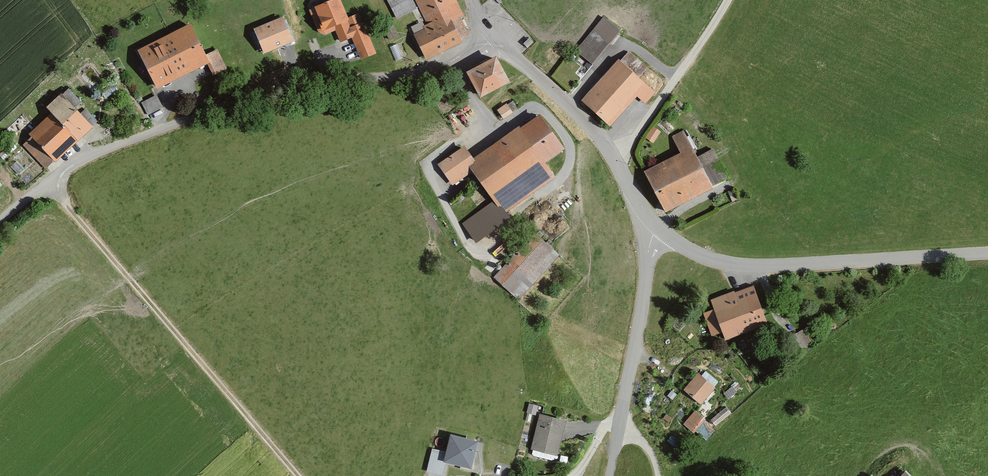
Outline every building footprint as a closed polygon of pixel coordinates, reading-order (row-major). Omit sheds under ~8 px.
[(314,5),(315,7),(309,10),(318,32),(325,34),(335,30),(340,42),(352,37),(361,59),(376,53),(360,12),(348,17),(341,0),(328,0),(314,5)] [(397,19),(417,8),(413,0),(387,0),(397,19)] [(413,34),(426,59),(463,41),(452,20),(464,15),(457,0),(416,0),(427,24),(423,26),(424,28),(413,34)] [(283,16),(253,29),(264,53),(293,41),(283,16)] [(604,16),(576,50),(593,64),(620,29),(604,16)] [(190,23),(137,49),(157,89),(207,63),(213,75),(227,68),(217,48),(206,54),(190,23)] [(384,29),(389,39),(399,35),(394,24),(384,29)] [(497,55),(466,71),(479,97),(510,81),(497,55)] [(618,58),(581,100),(610,126),(637,96),(646,103),(656,92),(618,58)] [(93,126),(61,92),(46,107),(51,112),(29,133),(31,136),(22,145),(46,169),(54,161),(56,162),(93,126)] [(158,93),(142,100),(148,113),(163,106),(158,93)] [(506,103),(497,109),(503,118),(513,112),(506,103)] [(452,185),(473,171),(503,214),(556,177),(545,162),(565,149),(540,113),(520,127),(519,124),(473,156),(464,145),(437,164),(452,185)] [(645,138),(653,143),(661,131),(653,126),(645,138)] [(680,152),(644,171),(665,212),(713,187),(713,185),(728,177),(713,147),(697,156),(684,130),(671,136),(680,152)] [(469,228),(478,240),(500,225),(492,213),(469,228)] [(534,232),(494,277),(519,299),(560,254),(534,232)] [(711,300),(714,309),(703,313),(712,336),(722,332),(725,339),(768,324),(753,284),(711,300)] [(698,372),(683,390),(701,404),(716,387),(698,372)] [(526,413),(536,415),(538,405),(529,403),(526,413)] [(715,423),(732,412),(727,405),(710,416),(715,423)] [(695,410),(683,424),(694,433),(696,431),(706,440),(715,430),(704,421),(706,419),(695,410)] [(539,413),(530,449),(557,456),(566,420),(539,413)] [(450,434),(443,462),(472,469),(479,441),(450,434)]
